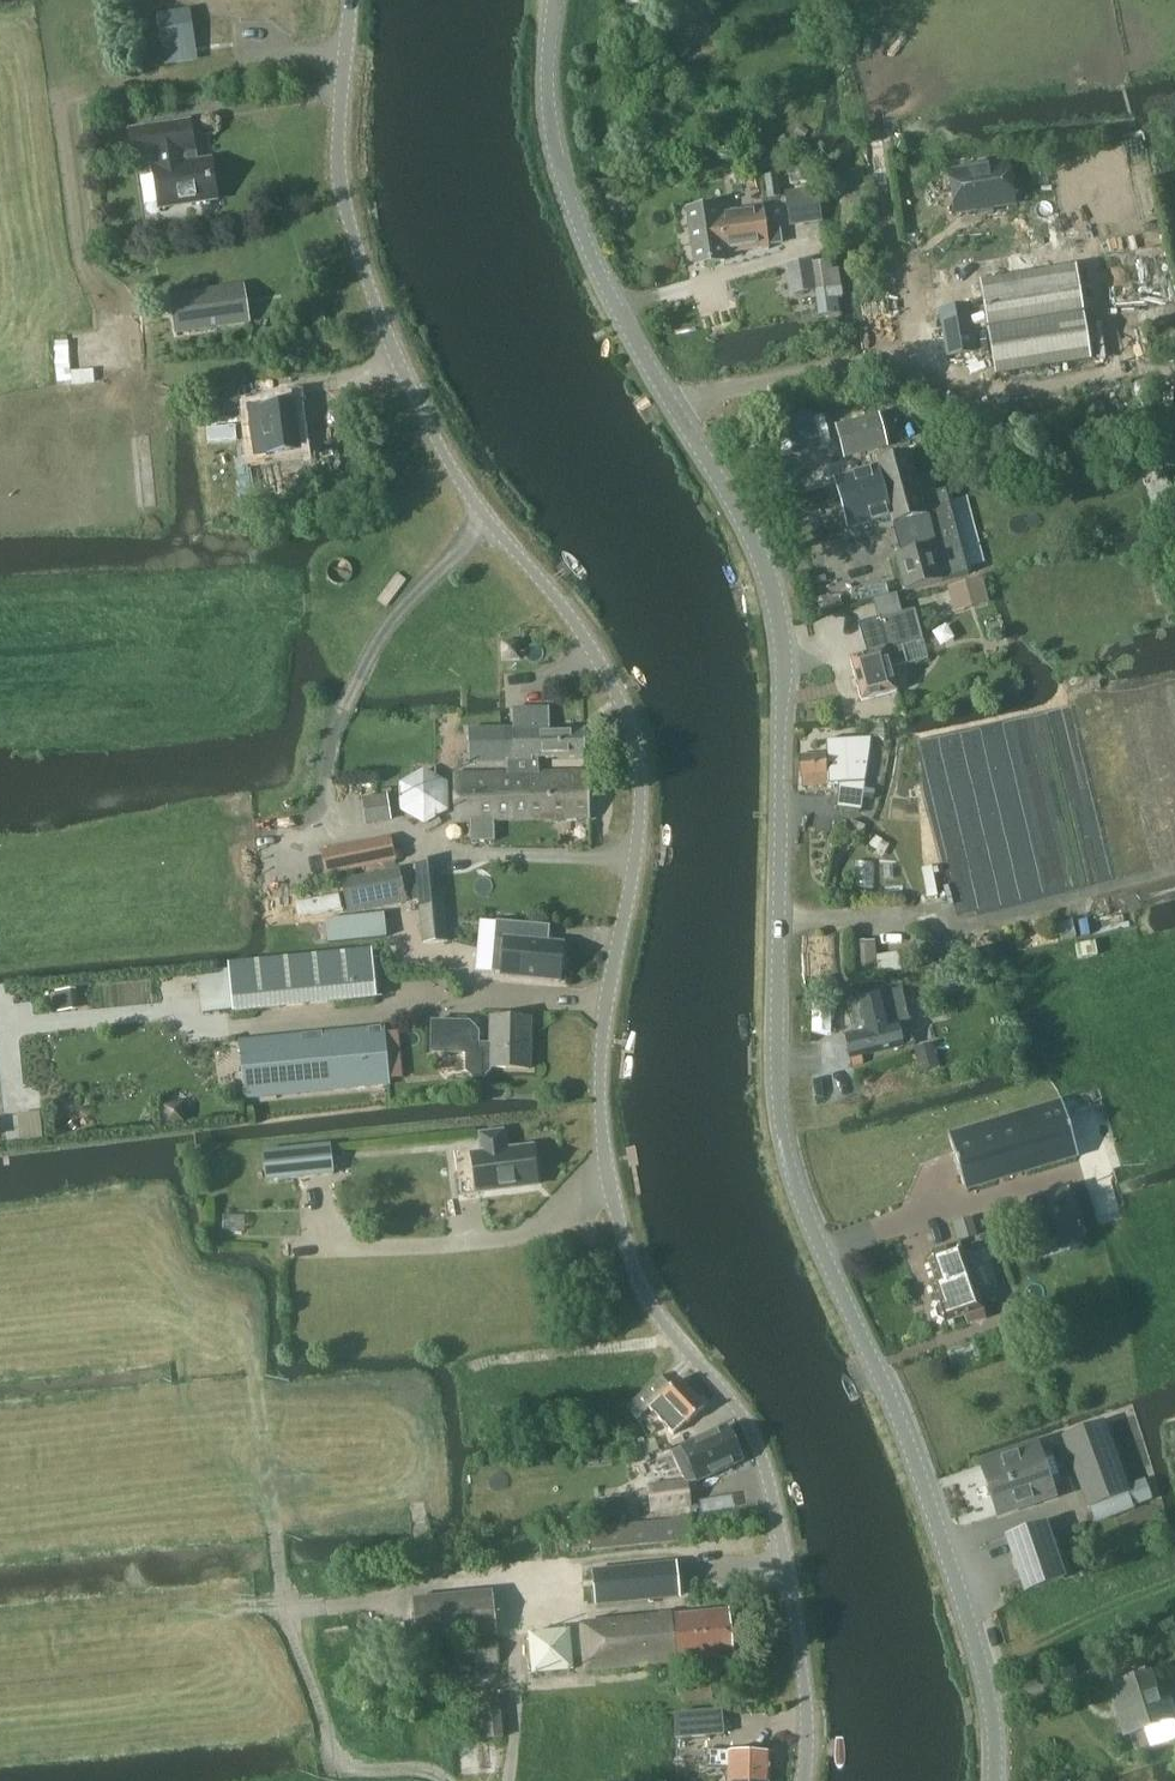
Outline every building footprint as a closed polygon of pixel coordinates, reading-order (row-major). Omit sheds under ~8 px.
[(191,11),(157,16),(164,67),(198,62),(191,11)] [(190,121),(131,130),(135,158),(155,156),(157,167),(154,168),(160,207),(192,202),(193,207),(210,204),(209,200),(216,199),(210,159),(192,162),(190,150),(194,150),(190,121)] [(956,214),(1019,205),(1013,166),(989,169),(988,164),(969,167),(970,172),(951,175),(956,214)] [(793,228),(824,224),(819,190),(788,194),(793,228)] [(767,231),(767,227),(764,207),(718,214),(717,207),(688,211),(696,266),(725,261),(724,255),(722,237),(728,236),(728,231),(746,228),(747,233),(763,231),(763,232),(767,231)] [(774,226),(767,227),(767,231),(763,232),(763,231),(747,233),(746,228),(728,231),(728,236),(722,237),(724,255),(770,248),(769,244),(776,243),(774,226)] [(939,289),(998,279),(993,251),(935,261),(939,289)] [(816,275),(814,262),(786,266),(791,297),(842,288),(839,271),(816,275)] [(996,378),(1091,362),(1076,268),(981,284),(996,378)] [(176,332),(248,321),(242,285),(171,295),(176,332)] [(975,352),(969,313),(940,317),(947,357),(975,352)] [(57,337),(58,378),(72,377),(71,337),(57,337)] [(237,390),(208,393),(210,412),(239,409),(237,390)] [(268,456),(300,452),(294,401),(262,405),(268,456)] [(878,418),(839,428),(846,456),(885,446),(878,418)] [(894,524),(898,539),(955,523),(946,490),(935,493),(931,475),(915,479),(909,454),(876,463),(878,471),(836,482),(848,527),(890,516),(892,525),(894,524)] [(955,524),(898,539),(902,554),(897,556),(906,591),(969,574),(955,524)] [(955,608),(990,599),(984,575),(949,583),(955,608)] [(897,691),(890,668),(908,663),(903,646),(924,640),(915,608),(879,618),(887,647),(851,658),(863,701),(897,691)] [(514,710),(514,711),(515,729),(518,729),(519,762),(533,761),(533,759),(538,758),(584,757),(584,730),(549,731),(548,709),(514,710)] [(518,729),(515,729),(469,730),(470,763),(508,762),(508,774),(455,775),(456,822),(471,822),(472,843),(495,842),(494,821),(589,819),(588,771),(538,772),(538,758),(533,759),(533,761),(519,762),(518,729)] [(801,757),(803,787),(839,784),(837,809),(860,811),(870,739),(828,741),(829,774),(826,774),(825,755),(801,757)] [(453,775),(405,769),(400,811),(448,817),(453,775)] [(370,825),(392,822),(388,796),(366,799),(370,825)] [(327,875),(396,861),(391,837),(322,851),(327,875)] [(424,943),(449,941),(441,860),(417,862),(424,943)] [(343,882),(349,913),(405,902),(398,870),(343,882)] [(305,897),(310,919),(327,916),(324,903),(337,900),(335,890),(305,897)] [(327,920),(329,943),(386,937),(384,914),(327,920)] [(532,923),(496,920),(491,972),(502,973),(502,975),(559,980),(560,970),(564,970),(566,954),(562,953),(563,943),(530,940),(532,923)] [(857,943),(860,978),(881,976),(878,941),(857,943)] [(234,1011),(377,997),(373,949),(229,962),(234,1011)] [(55,992),(58,1013),(80,1010),(77,989),(55,992)] [(862,1056),(914,1043),(908,1021),(897,1024),(897,1022),(894,1023),(887,993),(850,1002),(858,1032),(846,1035),(854,1067),(864,1064),(862,1056)] [(530,1069),(530,1017),(491,1017),(490,1044),(478,1044),(478,1031),(469,1022),(432,1021),(431,1052),(466,1053),(466,1070),(472,1077),(483,1077),(491,1072),(491,1069),(530,1069)] [(390,1083),(389,1068),(386,1027),(241,1039),(247,1096),(390,1083)] [(923,1074),(943,1068),(937,1050),(917,1056),(923,1074)] [(945,1129),(964,1190),(1073,1156),(1055,1096),(945,1129)] [(477,1191),(537,1184),(532,1146),(512,1148),(508,1145),(504,1145),(503,1131),(481,1133),(483,1152),(473,1153),(477,1191)] [(266,1149),(270,1178),(337,1169),(333,1141),(266,1149)] [(1024,1196),(1040,1244),(1082,1230),(1066,1182),(1024,1196)] [(929,1284),(936,1303),(933,1311),(937,1318),(943,1322),(944,1323),(964,1316),(967,1324),(985,1317),(967,1270),(971,1269),(965,1252),(961,1253),(960,1249),(926,1261),(934,1282),(929,1284)] [(704,1408),(703,1407),(678,1380),(671,1387),(662,1377),(628,1410),(636,1419),(647,1408),(672,1434),(683,1423),(686,1426),(704,1408)] [(1105,1421),(1065,1434),(1090,1508),(1129,1495),(1105,1421)] [(686,1482),(698,1481),(742,1461),(726,1426),(671,1452),(685,1482),(686,1482)] [(990,1488),(1044,1470),(1035,1445),(997,1458),(999,1464),(984,1469),(990,1488)] [(1044,1470),(990,1488),(997,1507),(1012,1502),(1014,1509),(1052,1496),(1044,1470)] [(1149,1474),(1133,1476),(1137,1501),(1153,1499),(1149,1474)] [(685,1482),(649,1487),(653,1511),(690,1505),(686,1482),(685,1482)] [(701,1510),(736,1503),(734,1491),(698,1498),(701,1510)] [(596,1551),(689,1543),(687,1521),(594,1529),(596,1551)] [(1024,1590),(1062,1577),(1044,1523),(1006,1536),(1024,1590)] [(675,1563),(594,1571),(597,1604),(678,1596),(675,1563)] [(415,1642),(496,1636),(492,1592),(411,1599),(415,1642)] [(585,1670),(732,1657),(727,1612),(581,1626),(585,1670)] [(533,1627),(533,1669),(573,1668),(573,1626),(533,1627)] [(452,1667),(500,1662),(498,1638),(450,1643),(452,1667)] [(1154,1744),(1174,1736),(1169,1721),(1174,1719),(1167,1698),(1157,1702),(1148,1674),(1110,1687),(1125,1735),(1148,1727),(1154,1744)] [(497,1699),(467,1701),(471,1740),(500,1737),(497,1699)] [(719,1711),(675,1714),(676,1738),(721,1735),(719,1711)] [(727,1776),(770,1777),(770,1752),(707,1750),(706,1766),(727,1766),(727,1776)]
